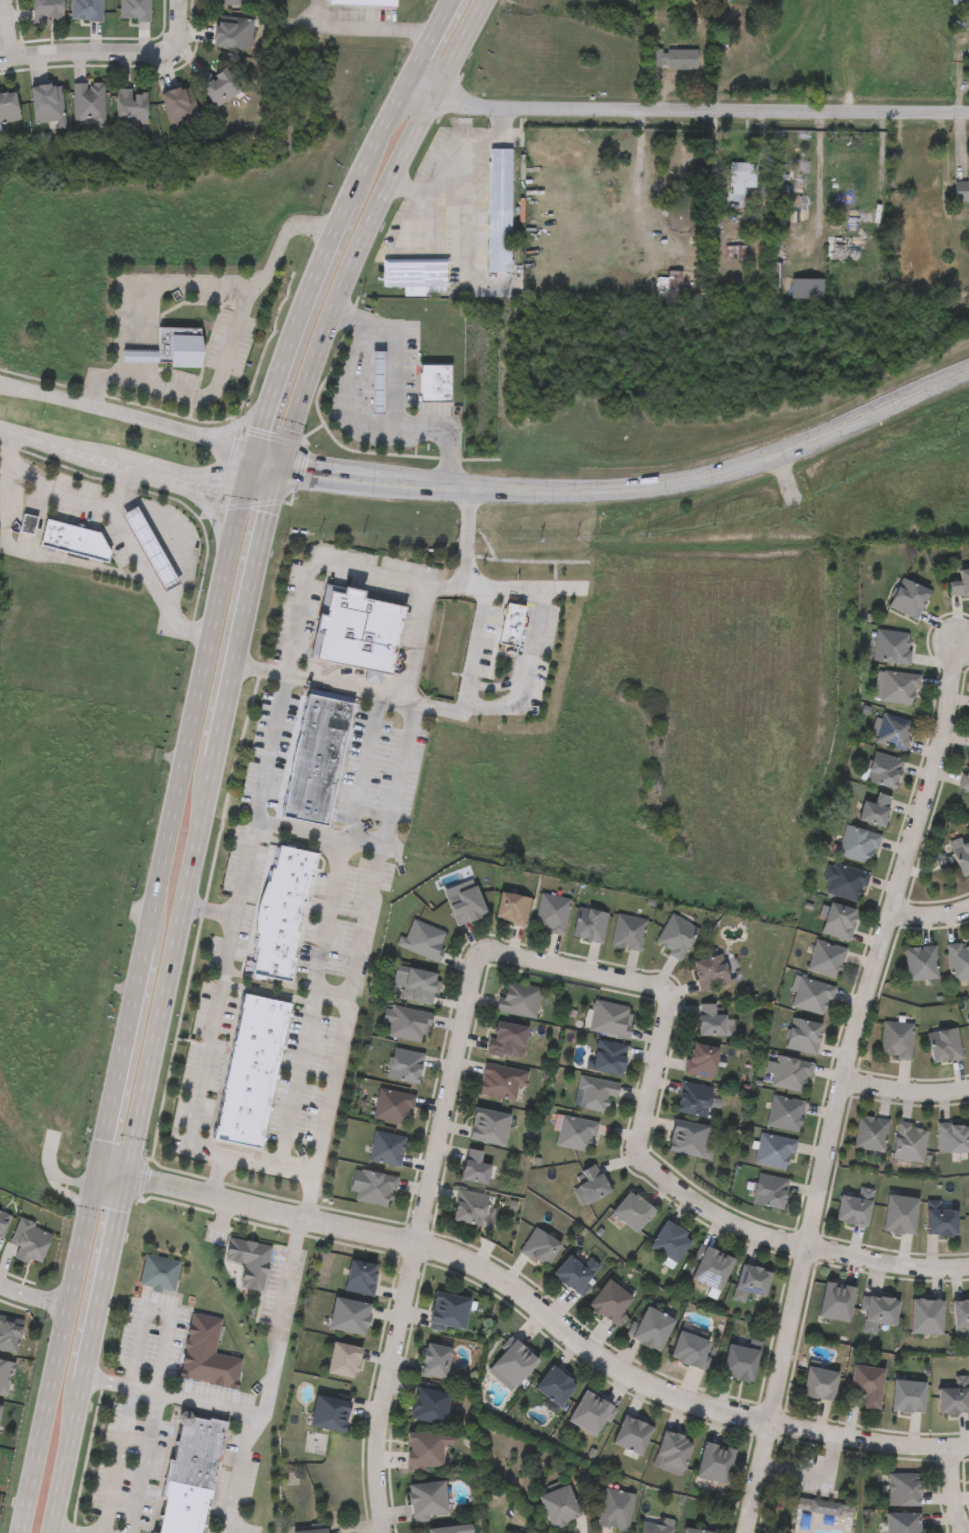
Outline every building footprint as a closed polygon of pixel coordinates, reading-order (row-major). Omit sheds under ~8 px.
[(32,23),(32,0),(63,0),(63,23),(32,23)] [(71,22),(71,0),(102,0),(102,22),(71,22)] [(120,22),(120,0),(150,0),(150,22),(120,22)] [(329,6),(329,0),(396,0),(396,8),(329,6)] [(249,51),(214,47),(219,16),(253,20),(249,51)] [(697,67),(651,67),(651,48),(697,48),(697,67)] [(212,78),(227,68),(242,91),(216,108),(196,78),(207,71),(212,78)] [(104,122),(73,122),(73,83),(104,83),(104,122)] [(65,121),(35,124),(31,88),(61,84),(65,121)] [(20,120),(0,124),(0,92),(15,89),(20,120)] [(164,91),(191,89),(193,120),(167,122),(164,91)] [(147,124),(117,124),(117,90),(148,91),(147,124)] [(512,148),(511,271),(489,271),(490,148),(512,148)] [(743,198),(729,198),(730,161),(755,161),(754,185),(744,185),(743,198)] [(954,173),(968,173),(968,200),(954,200),(954,173)] [(852,207),(869,207),(869,222),(852,222),(852,207)] [(832,265),(832,235),(847,235),(847,265),(832,265)] [(383,286),(383,259),(447,259),(447,293),(404,293),(404,286),(383,286)] [(767,285),(768,261),(778,262),(778,285),(767,285)] [(681,269),(681,294),(667,294),(667,269),(681,269)] [(203,367),(123,365),(123,351),(157,352),(158,329),(204,330),(203,367)] [(374,411),(374,350),(385,350),(385,411),(374,411)] [(418,363),(449,363),(449,399),(418,399),(418,363)] [(166,591),(121,515),(135,506),(180,583),(166,591)] [(35,519),(32,534),(21,532),(24,517),(35,519)] [(108,561),(39,544),(40,542),(45,518),(90,530),(97,531),(111,550),(108,561)] [(960,567),(968,567),(968,594),(949,594),(949,578),(960,578),(960,567)] [(917,617),(889,604),(902,575),(930,588),(917,617)] [(404,605),(388,674),(308,656),(324,581),(362,589),(360,595),(404,605)] [(506,600),(524,604),(515,652),(502,649),(503,643),(497,642),(506,600)] [(872,662),(909,667),(914,636),(877,631),(872,662)] [(873,698),(877,668),(918,674),(914,704),(873,698)] [(279,815),(307,688),(354,698),(326,825),(279,815)] [(870,740),(877,710),(913,720),(905,750),(870,740)] [(895,788),(864,780),(872,750),(903,758),(895,788)] [(957,783),(968,757),(968,789),(957,783)] [(874,802),(876,792),(891,796),(883,826),(858,819),(863,799),(874,802)] [(836,853),(844,823),(879,833),(871,863),(836,853)] [(950,847),(968,840),(968,873),(962,876),(950,847)] [(316,851),(290,981),(249,973),(257,933),(252,932),(263,880),(268,881),(275,843),(316,851)] [(860,899),(822,890),(829,860),(867,870),(860,899)] [(531,897),(523,924),(494,916),(502,888),(531,897)] [(533,925),(539,891),(570,897),(564,931),(533,925)] [(822,932),(829,900),(857,907),(850,938),(822,932)] [(601,941),(572,934),(579,904),(608,911),(601,941)] [(654,944),(670,912),(697,925),(682,957),(654,944)] [(610,943),(616,913),(646,918),(640,949),(610,943)] [(399,946),(411,917),(447,932),(436,960),(399,946)] [(837,976),(806,966),(816,937),(846,948),(837,976)] [(947,944),(968,943),(968,978),(949,979),(947,944)] [(936,945),(937,977),(906,978),(905,946),(936,945)] [(731,982),(700,989),(693,958),(724,952),(731,982)] [(400,996),(402,985),(392,983),(396,963),(439,971),(433,1003),(400,996)] [(827,1013),(790,1004),(797,974),(834,983),(827,1013)] [(535,1017),(498,1010),(503,979),(541,986),(535,1017)] [(211,1137),(243,991),(290,1001),(258,1147),(211,1137)] [(628,1035),(588,1029),(593,998),(633,1005),(628,1035)] [(386,1033),(389,1021),(383,1019),(387,1002),(431,1014),(424,1043),(386,1033)] [(700,1002),(716,1002),(716,1012),(728,1012),(728,1033),(700,1033),(700,1002)] [(817,1052),(787,1047),(791,1015),(822,1019),(817,1052)] [(488,1053),(493,1018),(528,1023),(523,1058),(488,1053)] [(910,1056),(879,1054),(882,1019),(913,1021),(910,1056)] [(928,1030),(956,1025),(961,1056),(933,1060),(928,1030)] [(628,1043),(622,1074),(588,1068),(594,1037),(628,1043)] [(720,1043),(714,1076),(685,1072),(691,1039),(720,1043)] [(387,1076),(392,1046),(423,1050),(418,1081),(387,1076)] [(812,1060),(805,1092),(770,1084),(777,1052),(812,1060)] [(478,1092),(484,1060),(527,1069),(521,1100),(478,1092)] [(611,1094),(607,1111),(579,1105),(583,1088),(576,1087),(579,1072),(620,1081),(616,1095),(611,1094)] [(720,1088),(716,1106),(709,1104),(707,1116),(675,1108),(682,1079),(720,1088)] [(372,1116),(379,1085),(413,1093),(406,1124),(372,1116)] [(766,1124),(772,1092),(804,1098),(799,1129),(766,1124)] [(468,1136),(475,1104),(511,1112),(504,1144),(468,1136)] [(852,1145),(858,1112),(888,1117),(882,1150),(852,1145)] [(591,1150),(556,1143),(562,1113),(596,1119),(591,1150)] [(711,1124),(703,1156),(668,1148),(675,1116),(711,1124)] [(896,1119),(927,1123),(922,1160),(892,1156),(896,1119)] [(968,1150),(936,1150),(936,1121),(968,1121),(968,1150)] [(404,1134),(399,1165),(367,1159),(373,1129),(404,1134)] [(755,1161),(761,1130),(795,1136),(789,1168),(755,1161)] [(460,1177),(465,1146),(483,1149),(481,1160),(492,1162),(488,1181),(460,1177)] [(584,1202),(575,1185),(586,1179),(581,1168),(596,1160),(610,1188),(584,1202)] [(395,1174),(389,1205),(354,1198),(361,1167),(395,1174)] [(789,1177),(783,1207),(752,1202),(757,1171),(789,1177)] [(867,1224),(836,1218),(841,1192),(857,1195),(859,1185),(873,1188),(867,1224)] [(456,1187),(489,1192),(484,1224),(452,1219),(456,1187)] [(655,1205),(639,1230),(612,1212),(629,1187),(655,1205)] [(883,1229),(887,1193),(918,1196),(914,1232),(883,1229)] [(956,1204),(956,1233),(926,1233),(926,1204),(956,1204)] [(3,1238),(0,1237),(0,1210),(12,1215),(3,1238)] [(678,1262),(650,1244),(667,1218),(695,1235),(678,1262)] [(15,1259),(18,1247),(10,1244),(18,1220),(53,1231),(41,1267),(15,1259)] [(562,1242),(545,1267),(519,1249),(535,1224),(562,1242)] [(239,1286),(244,1262),(224,1258),(229,1235),(271,1244),(261,1290),(239,1286)] [(689,1275),(705,1242),(735,1257),(720,1289),(689,1275)] [(580,1294),(553,1272),(570,1252),(583,1262),(588,1255),(603,1267),(580,1294)] [(173,1291),(139,1284),(145,1253),(180,1261),(173,1291)] [(373,1293),(345,1290),(349,1258),(377,1261),(373,1293)] [(744,1300),(734,1298),(741,1261),(771,1267),(766,1293),(746,1289),(744,1300)] [(617,1323),(589,1305),(607,1277),(635,1294),(617,1323)] [(818,1314),(824,1279),(855,1284),(849,1319),(818,1314)] [(465,1327),(443,1324),(442,1330),(428,1327),(434,1290),(470,1296),(465,1327)] [(895,1323),(876,1320),(875,1331),(861,1330),(866,1293),(899,1297),(895,1323)] [(334,1295),(371,1301),(365,1333),(328,1326),(334,1295)] [(942,1297),(942,1332),(912,1332),(912,1297),(942,1297)] [(951,1299),(968,1297),(968,1325),(965,1325),(966,1332),(955,1333),(951,1299)] [(640,1320),(646,1304),(676,1316),(661,1349),(627,1335),(634,1318),(640,1320)] [(234,1387),(178,1375),(191,1310),(221,1316),(214,1352),(240,1358),(234,1387)] [(17,1355),(0,1352),(0,1316),(24,1321),(17,1355)] [(671,1356),(681,1326),(714,1337),(704,1367),(671,1356)] [(492,1362),(517,1337),(539,1359),(514,1384),(492,1362)] [(356,1376),(327,1370),(333,1340),(362,1346),(356,1376)] [(449,1363),(456,1364),(454,1378),(421,1373),(425,1341),(451,1345),(449,1363)] [(722,1374),(728,1341),(760,1348),(753,1380),(722,1374)] [(6,1397),(0,1396),(0,1360),(14,1363),(6,1397)] [(577,1381),(560,1404),(535,1386),(552,1363),(577,1381)] [(880,1407),(863,1406),(864,1392),(850,1390),(852,1363),(884,1366),(880,1407)] [(801,1394),(806,1364),(838,1369),(834,1399),(801,1394)] [(968,1411),(937,1411),(937,1384),(953,1384),(953,1375),(968,1375),(968,1411)] [(923,1410),(891,1408),(894,1377),(926,1380),(923,1410)] [(445,1423),(410,1416),(416,1384),(451,1391),(445,1423)] [(568,1419),(584,1387),(614,1403),(598,1435),(568,1419)] [(316,1391),(352,1400),(345,1431),(309,1422),(316,1391)] [(226,1420),(202,1532),(148,1532),(149,1530),(157,1531),(164,1499),(159,1498),(167,1459),(172,1460),(182,1411),(226,1420)] [(641,1453),(613,1441),(625,1412),(654,1425),(641,1453)] [(653,1461),(665,1427),(695,1438),(683,1472),(653,1461)] [(452,1431),(452,1443),(443,1443),(443,1467),(407,1466),(408,1430),(452,1431)] [(728,1482),(697,1476),(704,1440),(735,1447),(728,1482)] [(917,1505),(884,1505),(884,1473),(917,1473),(917,1505)] [(429,1519),(412,1520),(410,1481),(446,1479),(448,1512),(429,1513),(429,1519)] [(569,1483),(581,1516),(550,1526),(539,1493),(569,1483)] [(627,1530),(597,1523),(604,1485),(635,1492),(627,1530)] [(839,1516),(808,1511),(810,1498),(841,1502),(839,1516)] [(918,1512),(918,1532),(883,1532),(883,1512),(918,1512)] [(673,1526),(672,1532),(640,1532),(643,1520),(673,1526)] [(472,1522),(473,1532),(429,1532),(428,1526),(472,1522)]
